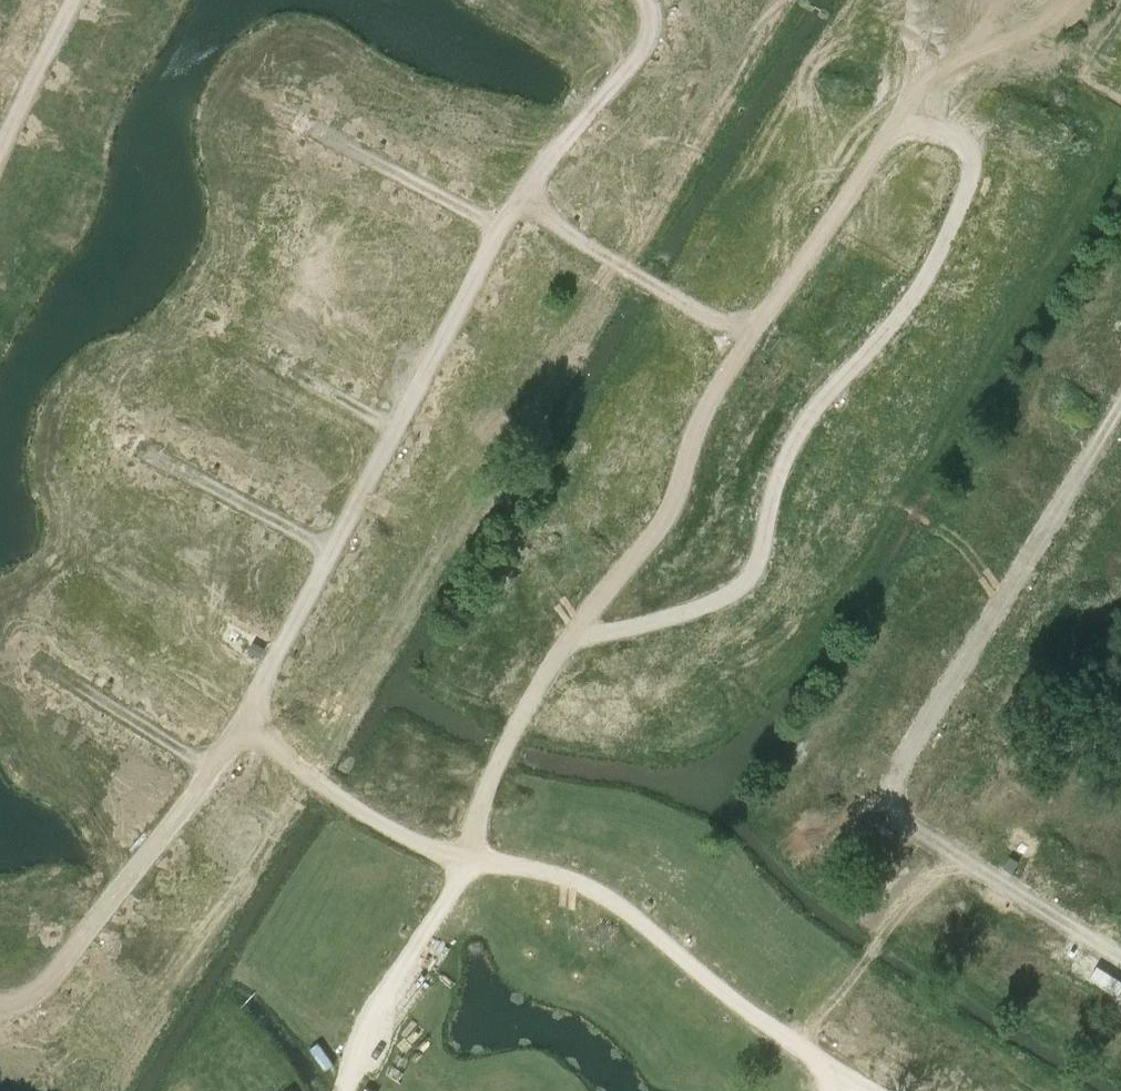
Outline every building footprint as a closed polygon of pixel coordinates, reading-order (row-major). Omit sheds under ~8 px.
[(9,6),(0,2),(0,24),(9,6)] [(319,216),(363,235),(377,201),(333,182),(319,216)] [(1012,873),(1018,863),(1009,857),(1003,868),(1012,873)]
